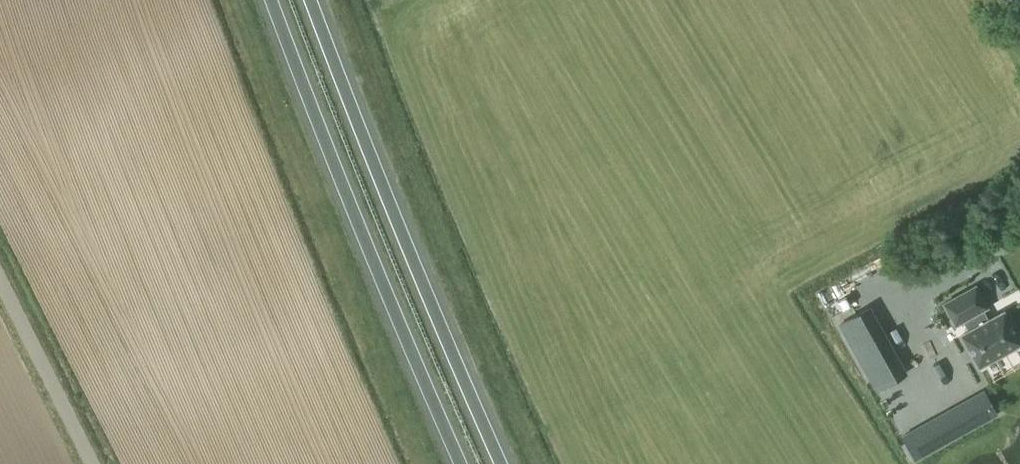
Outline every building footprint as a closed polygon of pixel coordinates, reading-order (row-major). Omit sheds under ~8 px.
[(970,332),(961,337),(979,368),(1019,345),(1019,343),(1003,313),(988,322),(982,311),(987,309),(975,288),(944,306),(955,326),(964,322),(970,332)] [(904,376),(866,308),(835,325),(873,393),(904,376)] [(938,414),(950,435),(972,423),(960,401),(938,414)]
